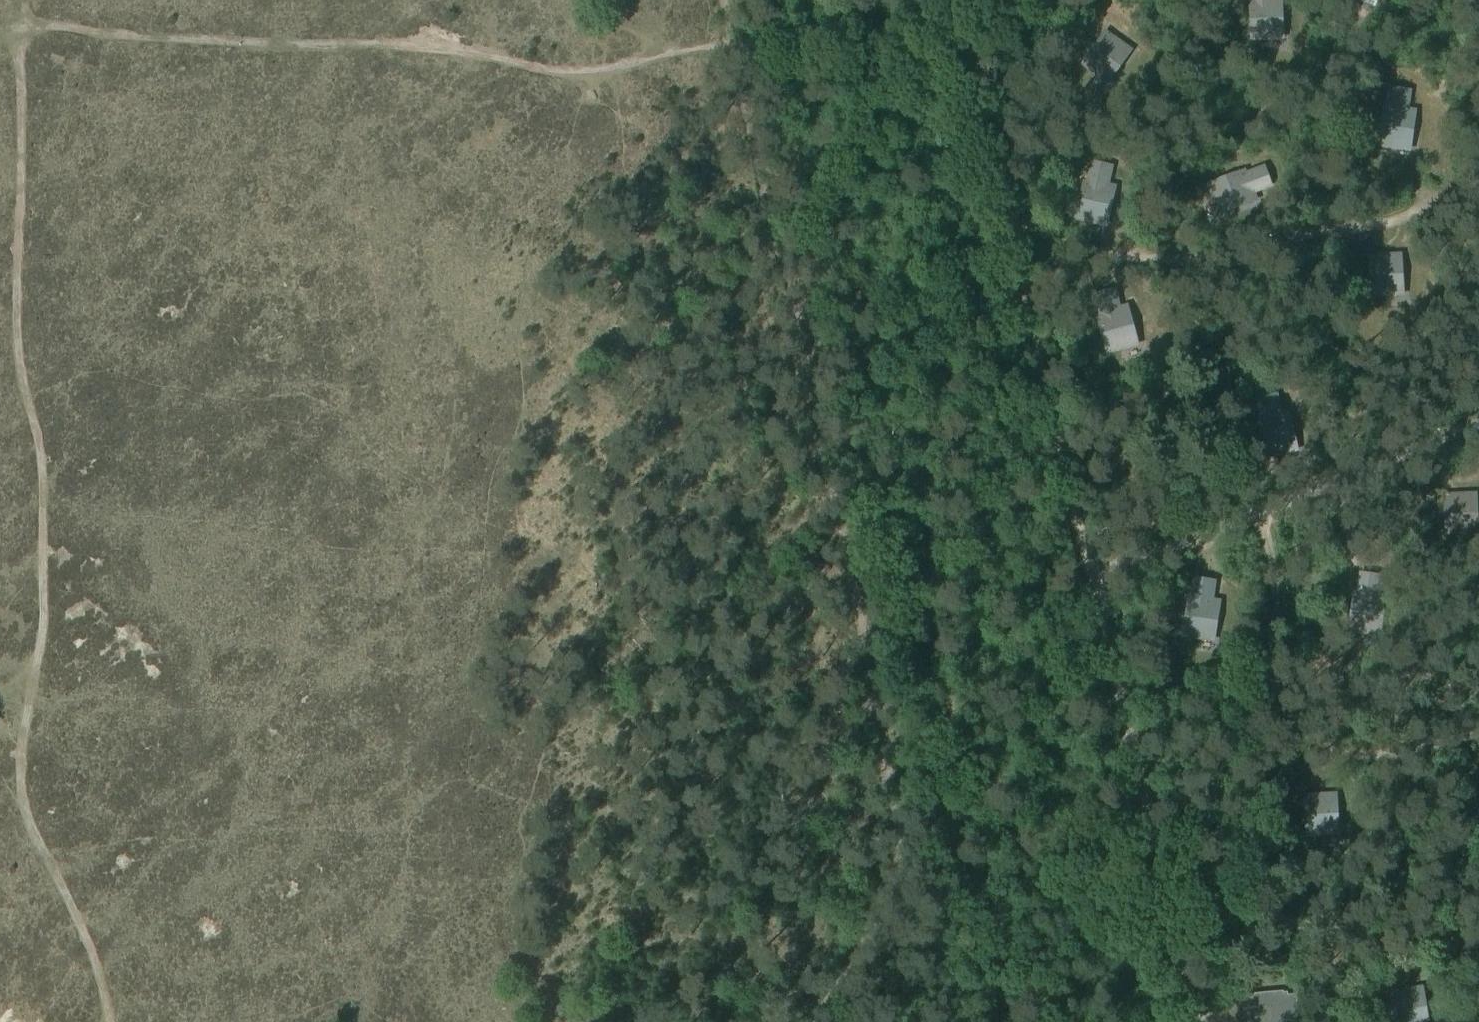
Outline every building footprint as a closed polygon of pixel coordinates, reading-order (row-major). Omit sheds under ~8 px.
[(1251,42),(1268,42),(1268,30),(1285,29),(1283,0),(1249,0),(1251,42)] [(1116,76),(1132,51),(1104,32),(1080,67),(1096,78),(1102,67),(1116,76)] [(1409,109),(1412,90),(1388,87),(1386,106),(1383,106),(1378,148),(1396,150),(1397,139),(1414,142),(1417,111),(1409,109)] [(1108,185),(1113,166),(1091,161),(1086,180),(1084,179),(1074,220),(1092,225),(1095,213),(1110,218),(1117,187),(1108,185)] [(1273,185),(1265,166),(1246,174),(1245,170),(1206,184),(1212,202),(1223,198),(1229,212),(1258,202),(1254,193),(1273,185)] [(1372,299),(1389,297),(1388,286),(1405,284),(1403,254),(1368,256),(1372,299)] [(1107,355),(1125,350),(1122,339),(1137,335),(1128,305),(1096,314),(1107,355)] [(1282,412),(1278,393),(1255,398),(1259,418),(1257,418),(1268,459),(1284,455),(1281,445),(1297,440),(1290,411),(1282,412)] [(1463,536),(1463,525),(1478,524),(1477,493),(1443,494),(1445,536),(1463,536)] [(1380,594),(1382,574),(1358,571),(1356,591),(1354,591),(1347,631),(1366,636),(1367,625),(1384,626),(1388,595),(1380,594)] [(1213,600),(1217,580),(1194,576),(1191,596),(1188,596),(1182,638),(1199,641),(1200,630),(1217,632),(1221,601),(1213,600)] [(1306,837),(1324,836),(1324,824),(1340,823),(1339,793),(1304,795),(1306,837)] [(1413,1019),(1429,1016),(1423,987),(1389,992),(1394,1021),(1414,1021),(1413,1019)] [(1270,1021),(1291,1021),(1299,1021),(1297,996),(1287,996),(1287,993),(1282,993),(1282,991),(1268,992),(1270,1021)] [(1268,992),(1253,994),(1253,995),(1249,996),(1249,999),(1241,1000),(1243,1021),(1270,1021),(1268,992)]
